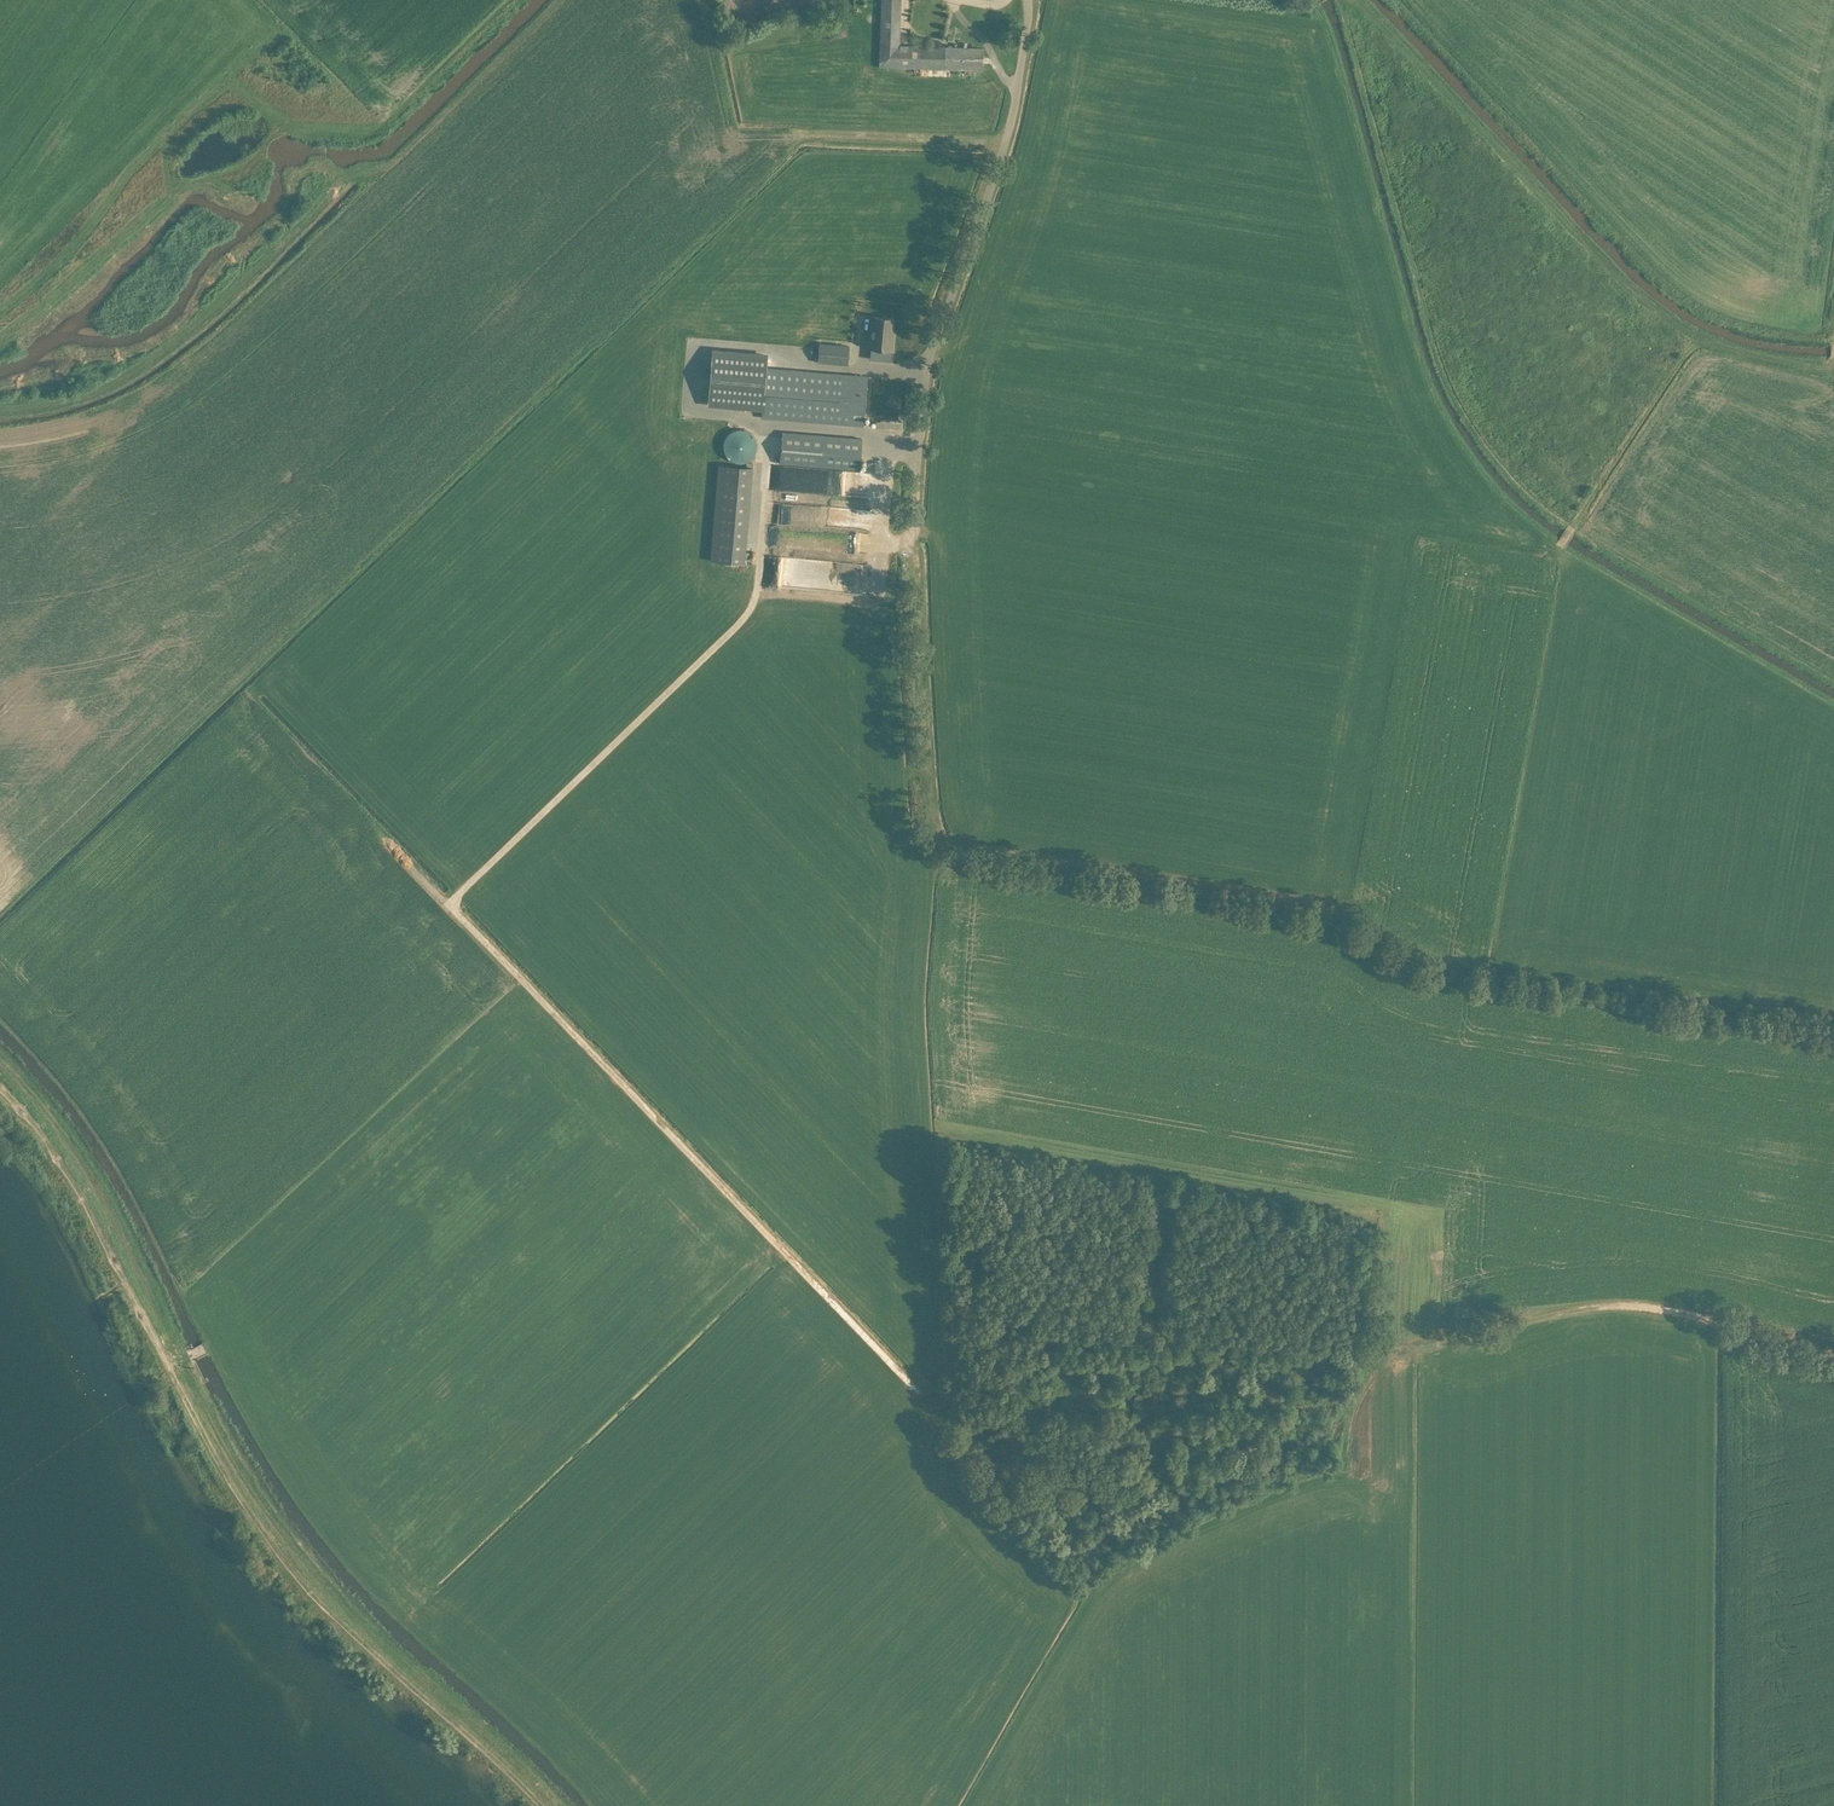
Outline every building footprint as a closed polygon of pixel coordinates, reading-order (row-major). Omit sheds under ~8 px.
[(983,70),(983,48),(899,45),(901,0),(882,0),(879,67),(971,70),(983,70)] [(868,347),(892,350),(893,332),(892,332),(893,318),(871,316),(868,347)] [(818,361),(848,364),(850,345),(820,343),(818,361)] [(762,417),(863,425),(867,376),(766,368),(767,353),(712,348),(707,406),(763,410),(762,417)] [(875,427),(903,429),(904,412),(898,412),(898,422),(876,421),(875,427)] [(736,462),(739,462),(742,462),(744,462),(746,461),(749,460),(752,458),(754,456),(755,453),(756,451),(757,448),(757,444),(757,442),(756,440),(754,437),(753,435),(752,433),(750,432),(747,430),(745,430),(743,429),(740,429),(737,429),(734,430),(731,431),(729,433),(727,435),(726,438),(725,440),(724,443),(724,446),(724,450),(725,451),(726,454),(728,456),(730,459),(731,460),(733,461),(736,462)] [(779,463),(859,471),(859,470),(862,438),(782,432),(779,463)] [(710,560),(744,563),(753,467),(719,464),(710,560)] [(852,541),(853,551),(861,550),(860,540),(852,541)]
